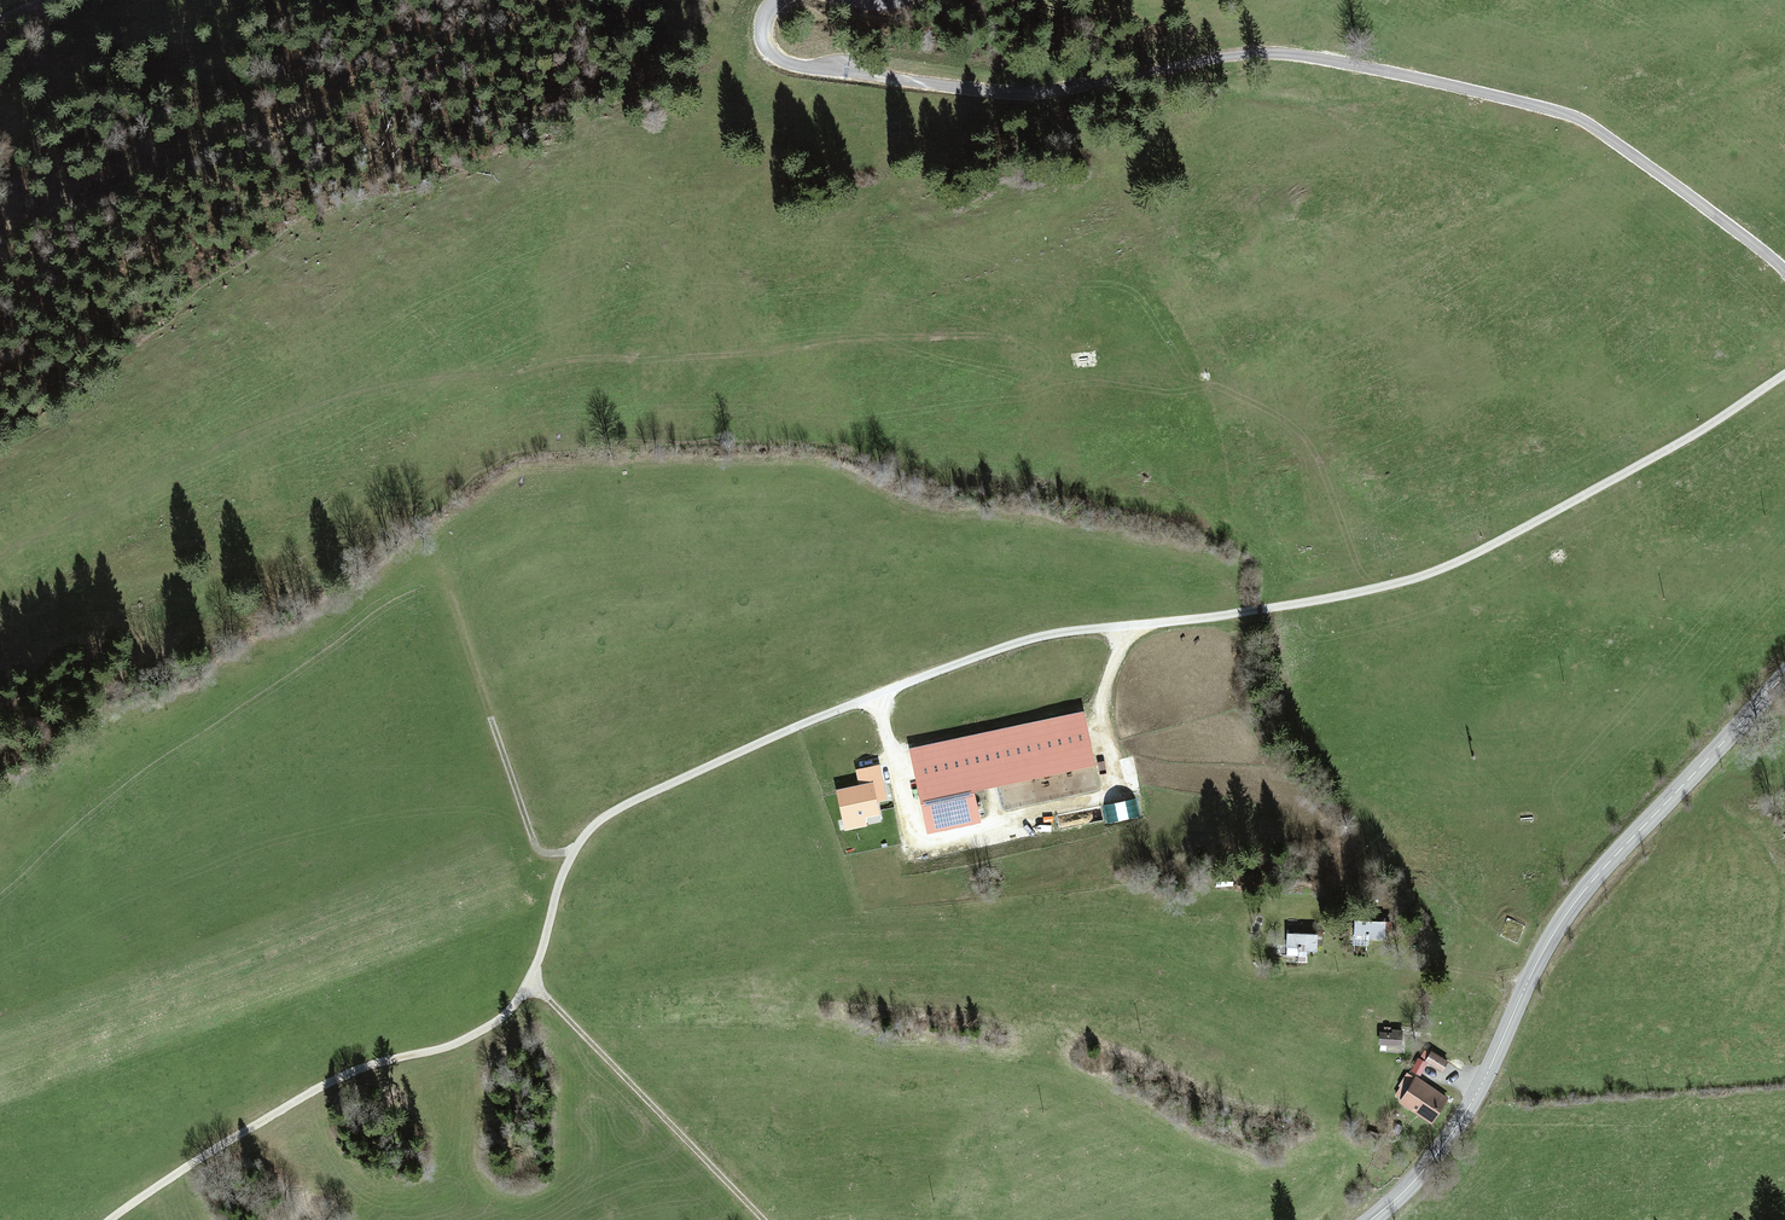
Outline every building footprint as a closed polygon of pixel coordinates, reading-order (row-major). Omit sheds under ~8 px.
[(1097,765),(1084,710),(908,749),(927,835),(981,823),(975,792),(1097,765)] [(859,786),(836,790),(844,832),(868,827),(866,817),(880,814),(877,802),(886,800),(879,765),(856,770),(859,786)] [(1386,921),(1355,921),(1355,940),(1385,941),(1386,921)] [(1318,933),(1287,932),(1287,948),(1317,949),(1318,933)] [(1404,1035),(1379,1033),(1378,1047),(1403,1049),(1404,1035)] [(1447,1063),(1431,1054),(1425,1065),(1441,1074),(1447,1063)] [(1447,1098),(1415,1079),(1400,1104),(1433,1122),(1447,1098)]
